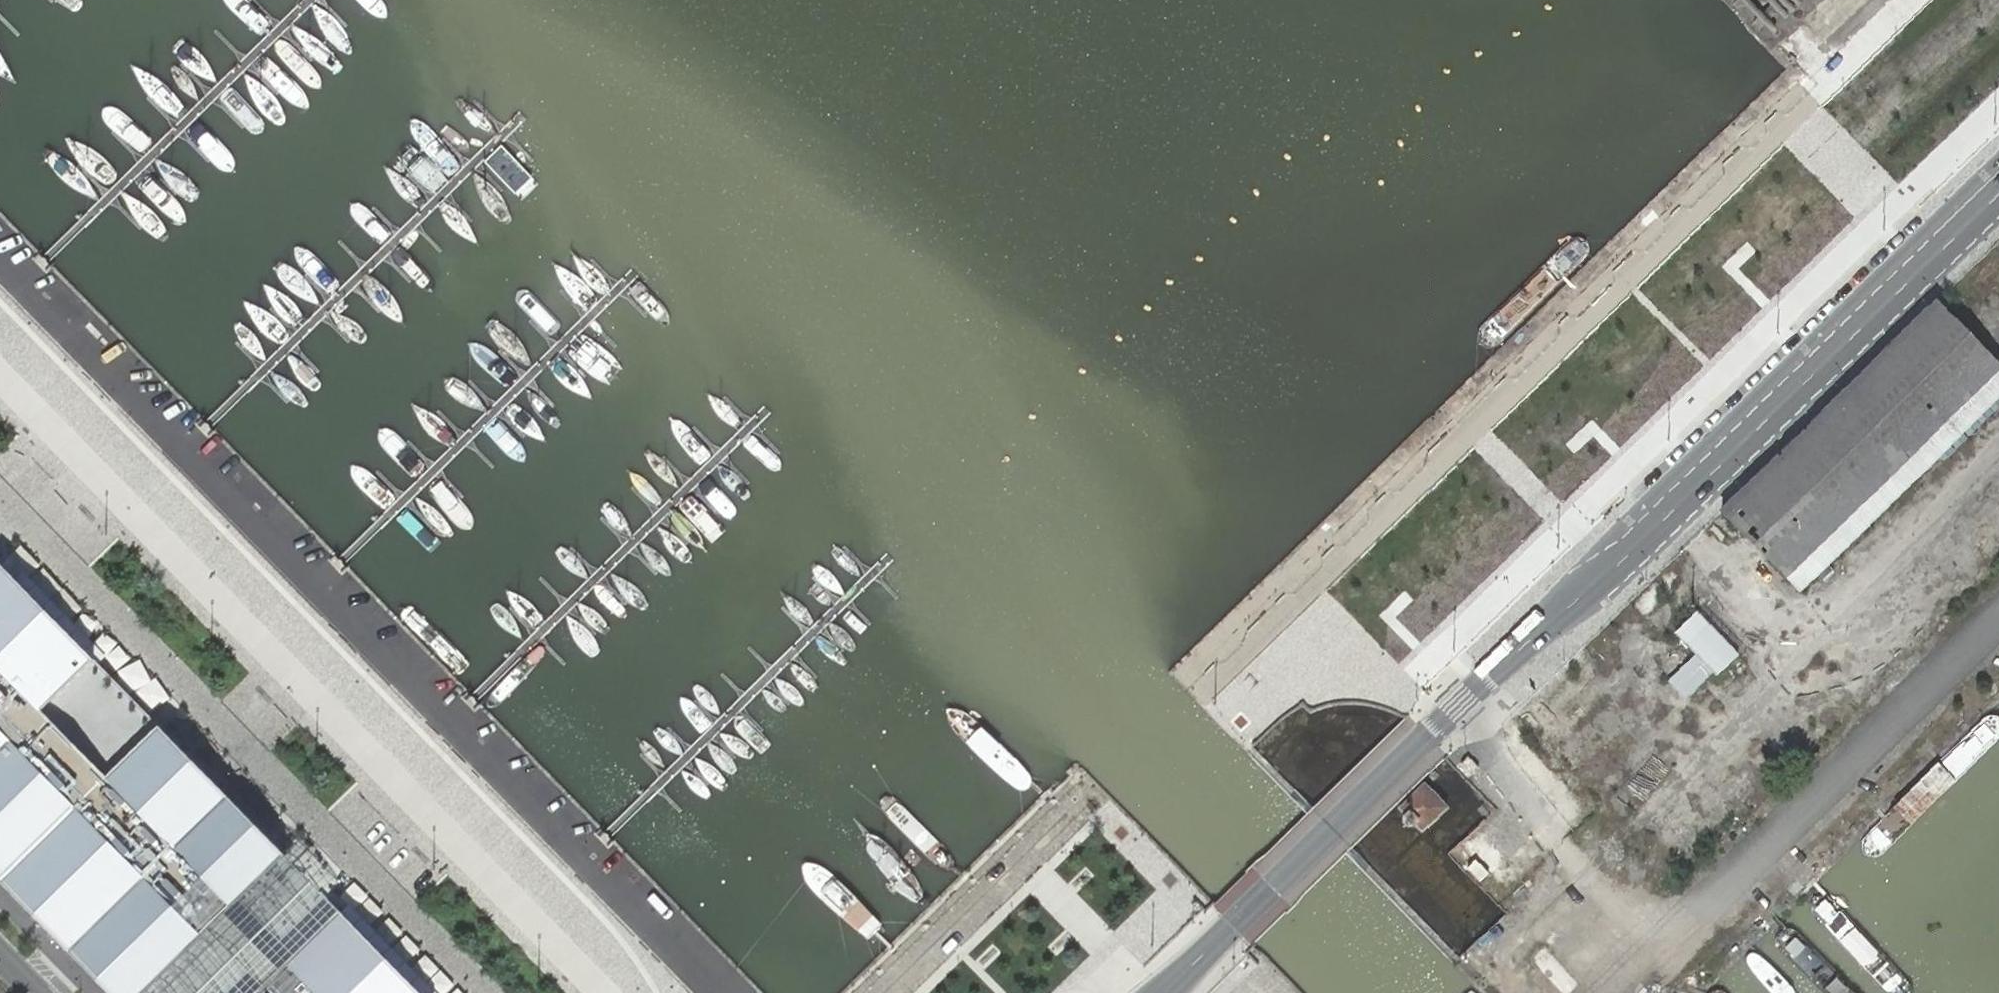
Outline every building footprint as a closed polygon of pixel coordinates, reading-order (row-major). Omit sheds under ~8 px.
[(1758,40),(1799,0),(1719,0),(1758,40)] [(1802,229),(1823,211),(1776,156),(1754,174),(1802,229)] [(1787,577),(1998,369),(1998,365),(1960,326),(1936,300),(1721,510),(1746,536),(1756,546),(1787,577)] [(1787,577),(1801,592),(1998,399),(1998,369),(1787,577)] [(1674,387),(1688,404),(1706,390),(1692,373),(1674,387)] [(1572,384),(1555,410),(1614,449),(1631,423),(1572,384)] [(1652,395),(1634,405),(1651,436),(1669,426),(1652,395)] [(111,992),(435,992),(0,561),(0,877),(111,992)] [(1700,607),(1675,631),(1696,653),(1668,679),(1689,701),(1741,650),(1700,607)] [(1429,781),(1404,806),(1428,830),(1453,805),(1429,781)]
